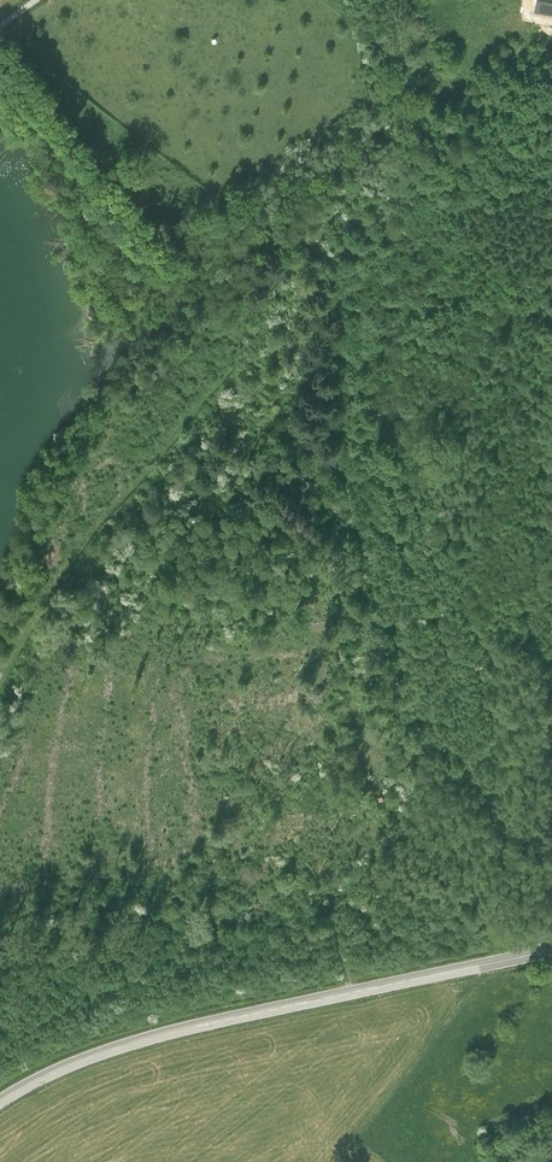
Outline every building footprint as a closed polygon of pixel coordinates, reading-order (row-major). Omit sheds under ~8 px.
[(535,8),(551,11),(551,0),(537,0),(535,8)]
